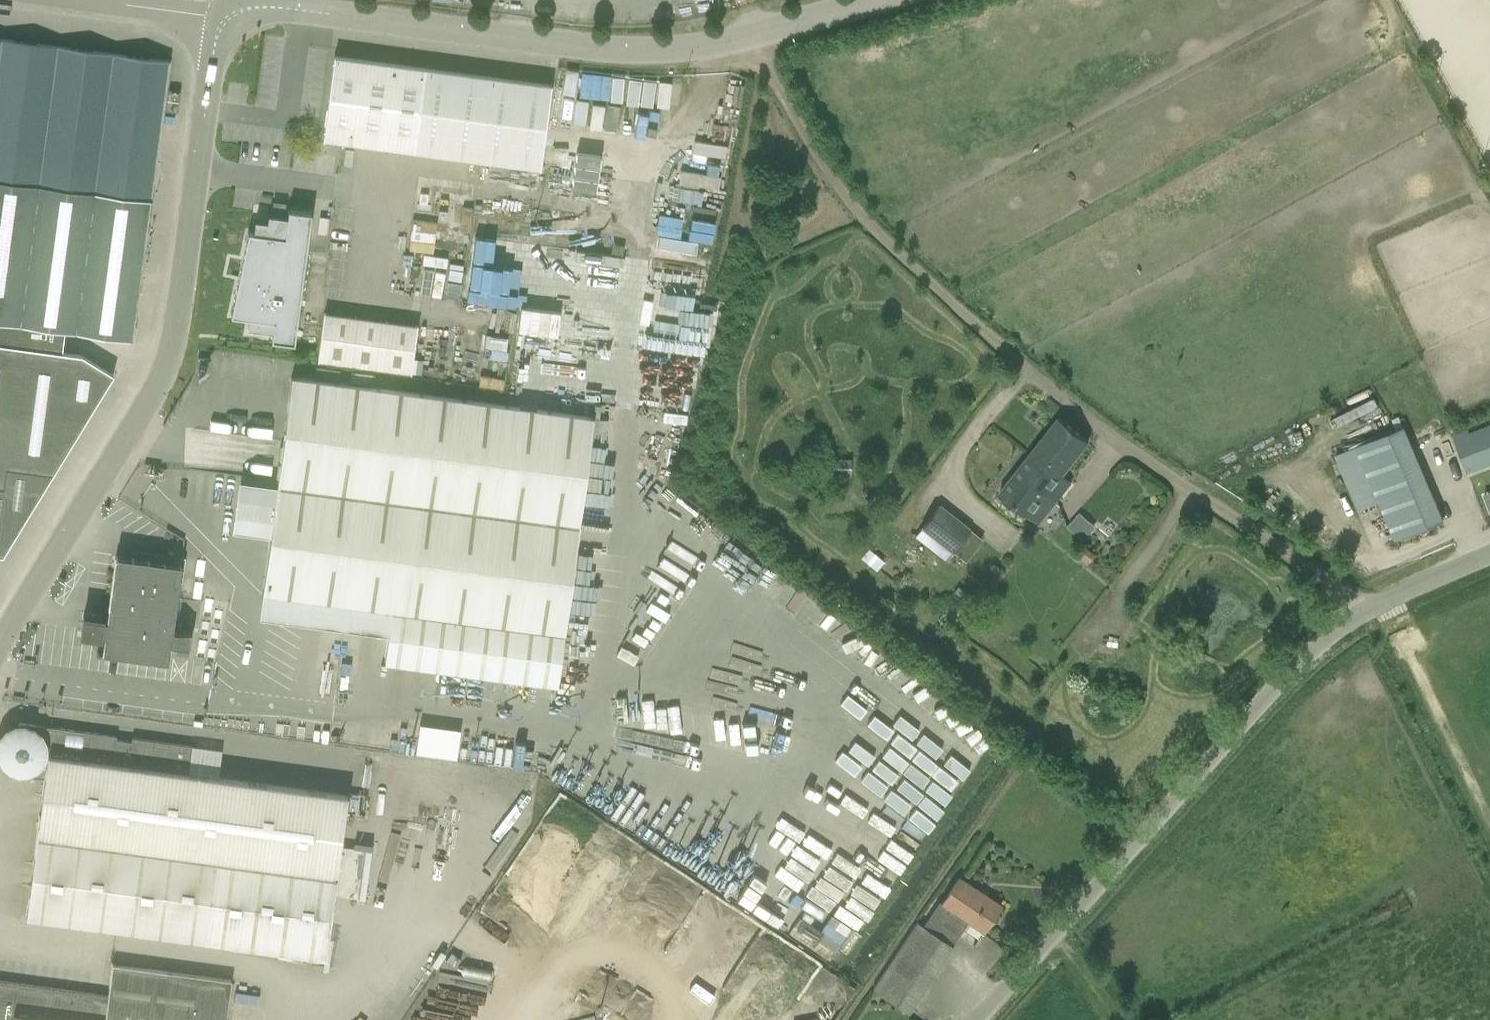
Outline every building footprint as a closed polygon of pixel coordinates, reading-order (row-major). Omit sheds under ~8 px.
[(58,46),(1,38),(0,45),(0,180),(39,186),(58,46)] [(114,53),(58,46),(39,186),(95,193),(114,53)] [(95,193),(151,201),(170,61),(114,53),(95,193)] [(323,139),(539,169),(550,85),(334,56),(323,139)] [(177,112),(180,91),(169,90),(166,110),(177,112)] [(571,130),(608,136),(612,113),(575,107),(571,130)] [(21,325),(29,255),(39,186),(0,180),(0,322),(21,325)] [(29,255),(141,270),(151,201),(95,193),(39,186),(29,255)] [(780,200),(780,202),(783,204),(783,205),(784,205),(784,204),(787,204),(788,203),(788,199),(789,199),(789,198),(787,194),(788,194),(788,193),(778,195),(778,196),(779,196),(780,200)] [(272,331),(271,340),(294,343),(311,213),(288,209),(288,210),(272,208),(271,215),(268,215),(267,222),(255,220),(253,233),(248,232),(231,316),(249,318),(248,328),(272,331)] [(21,325),(64,331),(132,340),(141,270),(29,255),(21,325)] [(321,311),(316,360),(411,369),(416,320),(321,311)] [(61,352),(64,331),(0,322),(0,344),(61,352)] [(95,362),(82,355),(61,352),(0,344),(0,555),(3,555),(42,491),(45,473),(53,474),(114,374),(95,362)] [(277,485),(578,525),(593,417),(292,377),(277,485)] [(1059,417),(1029,455),(1059,479),(1049,491),(1052,494),(1060,500),(1075,482),(1064,473),(1089,441),(1059,417)] [(1355,445),(1378,502),(1385,519),(1393,538),(1443,516),(1405,424),(1355,445)] [(1489,462),(1489,424),(1469,432),(1468,428),(1453,434),(1468,471),(1489,462)] [(1001,491),(1030,515),(1049,491),(1059,479),(1029,455),(1001,491)] [(578,525),(277,485),(263,593),(391,610),(384,662),(557,685),(578,525)] [(970,530),(939,505),(923,526),(954,551),(970,530)] [(1079,514),(1068,526),(1084,540),(1095,527),(1079,514)] [(116,556),(109,604),(107,620),(102,620),(102,618),(84,615),(81,634),(100,637),(100,635),(105,636),(103,652),(168,661),(170,644),(190,646),(192,632),(172,630),(174,613),(181,565),(116,556)] [(334,893),(358,897),(365,849),(341,845),(348,794),(189,773),(192,745),(132,737),(131,741),(116,739),(117,734),(19,722),(19,723),(17,723),(14,723),(11,724),(9,725),(6,727),(4,728),(2,730),(0,732),(0,765),(1,766),(3,768),(5,769),(7,771),(10,772),(12,773),(12,774),(45,778),(26,916),(46,919),(204,939),(326,955),(334,893)] [(415,753),(456,755),(459,726),(417,723),(415,753)] [(907,1013),(912,1004),(968,921),(984,931),(1001,905),(957,877),(941,902),(938,901),(921,926),(916,922),(872,991),(907,1013)] [(828,921),(817,938),(835,950),(846,934),(828,921)] [(0,980),(0,1019),(226,1019),(231,980),(112,963),(108,995),(0,980)]
